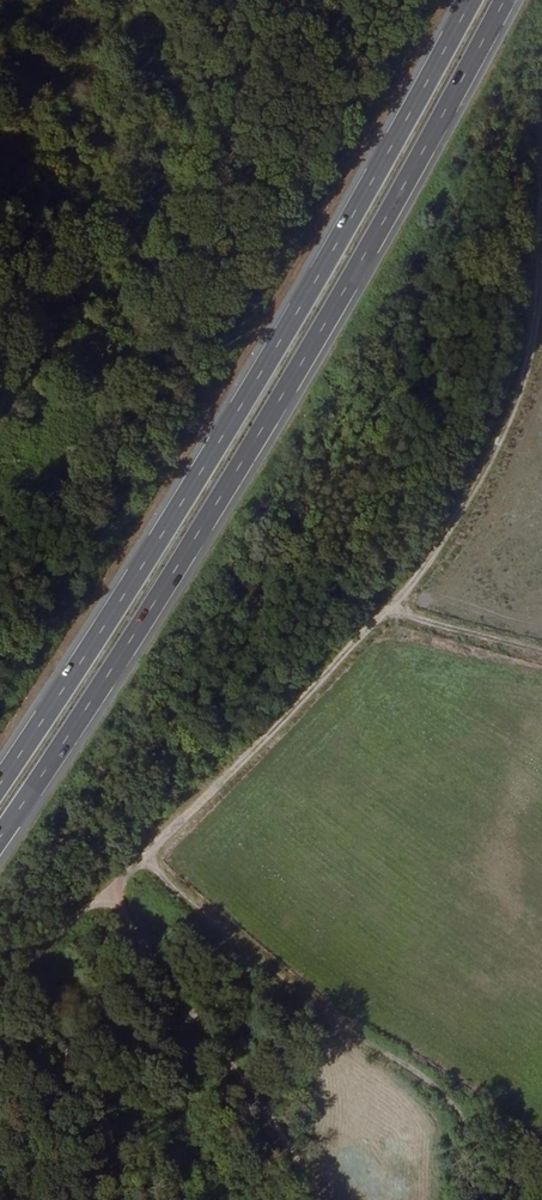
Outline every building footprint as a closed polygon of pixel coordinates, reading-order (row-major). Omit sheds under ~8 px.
[(244,1053),(245,1044),(230,1043),(229,1052),(244,1053)] [(275,1067),(281,1060),(271,1052),(266,1058),(275,1067)] [(338,1096),(340,1087),(329,1079),(326,1090),(338,1096)] [(382,1121),(378,1121),(377,1110),(366,1111),(367,1128),(382,1126),(382,1121)] [(421,1146),(429,1156),(434,1152),(425,1142),(421,1146)]
